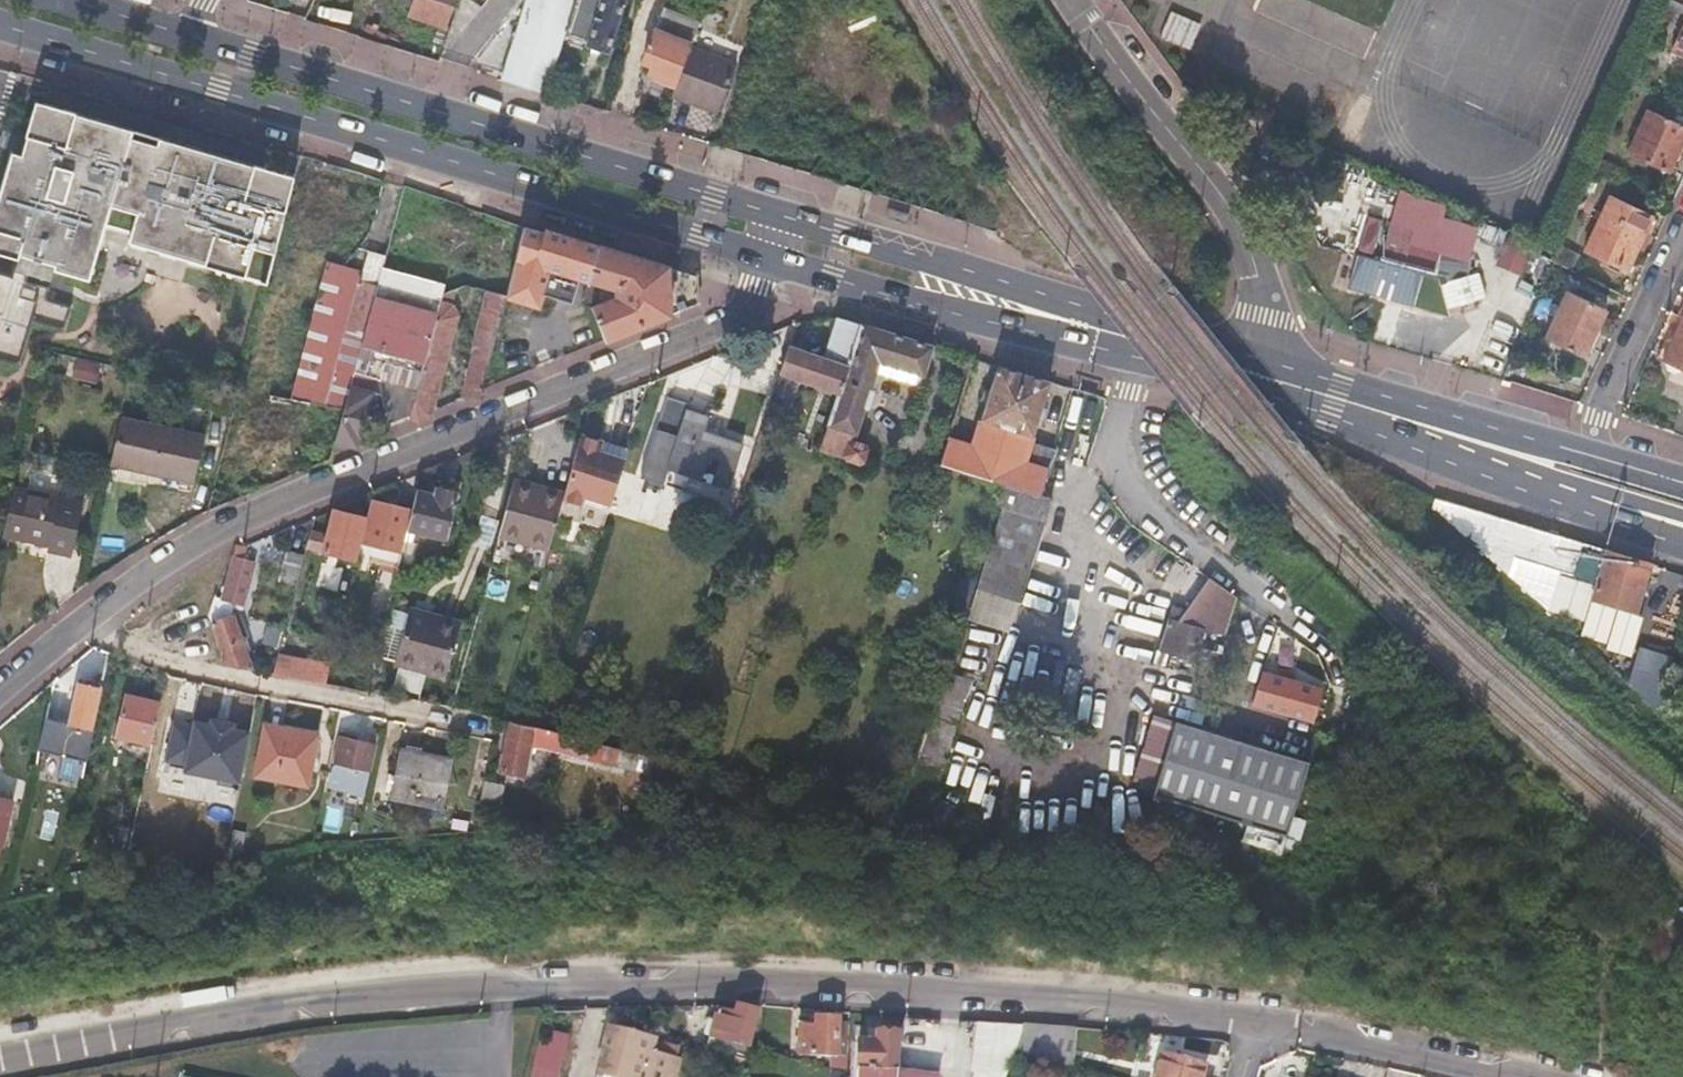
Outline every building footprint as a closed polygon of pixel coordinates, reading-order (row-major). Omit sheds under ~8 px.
[(486,73),(544,91),(562,32),(605,45),(619,0),(501,0),(488,42),(495,44),(486,73)] [(1679,0),(1672,0),(1668,8),(1682,14),(1682,2),(1679,0)] [(1187,48),(1197,22),(1167,10),(1156,36),(1187,48)] [(678,84),(691,47),(700,26),(664,13),(645,59),(661,65),(657,76),(678,84)] [(1674,49),(1682,52),(1682,30),(1674,49)] [(718,114),(737,65),(691,47),(678,84),(673,96),(718,114)] [(294,176),(36,100),(25,135),(27,136),(22,154),(11,151),(0,188),(0,253),(89,279),(101,237),(265,285),(282,220),(294,176)] [(1682,138),(1682,123),(1648,108),(1627,153),(1668,171),(1682,138)] [(11,151),(22,154),(27,136),(25,135),(3,129),(0,138),(0,148),(11,151)] [(316,179),(295,173),(294,176),(282,220),(304,226),(307,220),(338,228),(345,201),(314,192),(316,179)] [(484,210),(404,186),(386,256),(384,262),(398,266),(405,241),(398,238),(400,234),(467,254),(473,256),(477,242),(483,213),(484,210)] [(1628,269),(1652,216),(1611,197),(1587,250),(1628,269)] [(376,210),(345,201),(338,228),(369,236),(376,210)] [(524,226),(483,213),(477,242),(502,250),(505,251),(517,255),(524,226)] [(1488,305),(1490,279),(1451,277),(1414,268),(1421,229),(1396,224),(1381,297),(1397,301),(1400,288),(1417,293),(1419,288),(1428,289),(1451,283),(1450,302),(1488,305)] [(542,232),(524,226),(517,255),(512,275),(528,279),(542,232)] [(1500,260),(1524,269),(1534,245),(1511,235),(1500,260)] [(502,250),(477,242),(473,256),(472,261),(484,264),(497,268),(502,250)] [(619,298),(578,315),(563,321),(576,354),(699,302),(697,275),(598,245),(588,280),(618,289),(619,298)] [(512,275),(517,255),(505,251),(496,292),(507,295),(512,275)] [(384,262),(386,256),(368,252),(359,287),(376,291),(384,262)] [(1497,288),(1530,298),(1544,255),(1534,252),(1525,281),(1502,274),(1497,288)] [(473,256),(467,254),(461,275),(467,286),(472,261),(473,256)] [(484,264),(472,261),(467,286),(478,288),(484,264)] [(398,266),(384,262),(376,291),(363,342),(356,370),(379,375),(385,394),(414,401),(442,312),(445,301),(451,282),(398,266)] [(31,363),(50,285),(0,273),(0,356),(31,363)] [(461,275),(451,282),(445,301),(467,286),(461,275)] [(376,291),(359,287),(346,337),(363,342),(376,291)] [(485,393),(507,295),(496,292),(488,291),(474,352),(477,354),(465,396),(480,401),(483,400),(485,393)] [(1547,337),(1585,355),(1605,308),(1567,291),(1547,337)] [(45,320),(68,322),(69,306),(47,303),(45,320)] [(452,315),(442,312),(414,401),(411,414),(432,418),(458,329),(452,315)] [(791,340),(780,373),(840,392),(861,321),(838,315),(826,356),(806,350),(808,345),(791,340)] [(1661,362),(1682,372),(1682,316),(1661,362)] [(822,450),(864,464),(868,449),(852,443),(863,408),(866,409),(871,392),(869,391),(878,360),(923,374),(933,343),(861,321),(840,392),(822,450)] [(942,463),(1007,486),(1042,497),(1051,469),(1025,461),(1051,379),(1000,364),(1000,363),(973,445),(951,438),(942,463)] [(356,370),(344,417),(337,441),(360,447),(373,391),(381,393),(385,394),(379,375),(356,370)] [(388,403),(385,394),(381,393),(386,431),(389,431),(390,422),(388,403)] [(414,401),(385,394),(388,403),(390,422),(389,431),(408,424),(411,414),(414,401)] [(667,397),(646,462),(641,477),(663,484),(668,469),(728,489),(743,445),(704,432),(709,418),(687,411),(689,404),(667,397)] [(201,439),(118,421),(109,463),(149,472),(149,476),(191,486),(201,439)] [(598,444),(574,439),(563,478),(553,517),(603,528),(607,512),(625,459),(596,453),(598,444)] [(516,541),(544,549),(553,517),(563,478),(518,465),(512,486),(499,537),(516,541)] [(974,588),(980,589),(1008,599),(1020,603),(1045,525),(1042,497),(1007,486),(1000,507),(974,588)] [(416,492),(411,513),(407,529),(447,538),(459,492),(435,487),(433,496),(416,492)] [(68,557),(80,502),(17,488),(5,537),(48,547),(47,553),(68,557)] [(1540,528),(1438,498),(1434,508),(1480,548),(1482,543),(1578,571),(1583,557),(1604,563),(1593,598),(1636,612),(1652,562),(1540,528)] [(359,547),(401,557),(407,529),(411,513),(370,503),(366,520),(359,547)] [(328,538),(311,535),(306,552),(355,564),(359,547),(366,520),(335,513),(328,538)] [(236,551),(232,553),(222,598),(214,596),(209,616),(229,663),(252,668),(232,618),(236,605),(243,607),(255,566),(247,562),(250,550),(242,548),(236,551)] [(279,585),(295,590),(304,560),(289,556),(279,585)] [(1227,631),(1234,594),(1210,578),(1200,609),(1227,631)] [(1671,634),(1679,608),(1660,602),(1651,629),(1671,634)] [(448,672),(461,627),(409,614),(398,658),(448,672)] [(1172,622),(1163,651),(1196,661),(1204,632),(1172,622)] [(1287,665),(1290,642),(1267,639),(1264,662),(1287,665)] [(1642,644),(1620,684),(1652,701),(1674,662),(1642,644)] [(278,652),(272,672),(326,683),(331,663),(278,652)] [(945,734),(968,682),(947,673),(925,725),(945,734)] [(1074,674),(1066,711),(1097,718),(1104,680),(1074,674)] [(1265,676),(1260,697),(1314,710),(1319,689),(1265,676)] [(80,683),(76,683),(68,725),(45,721),(38,753),(87,762),(90,748),(94,730),(95,728),(92,727),(101,688),(97,687),(96,680),(84,678),(80,683)] [(117,735),(152,744),(161,701),(127,693),(117,735)] [(249,733),(174,716),(161,769),(237,786),(249,733)] [(538,728),(509,720),(500,769),(536,777),(543,747),(600,764),(606,746),(538,728)] [(305,782),(315,732),(264,721),(254,771),(305,782)] [(1164,801),(1244,823),(1252,791),(1218,781),(1227,750),(1178,736),(1170,767),(1173,768),(1164,801)] [(362,792),(373,744),(341,737),(331,786),(362,792)] [(442,806),(450,760),(398,752),(391,798),(442,806)] [(482,803),(499,802),(502,782),(487,779),(482,803)] [(13,802),(0,799),(0,847),(3,847),(13,802)] [(1159,817),(1205,830),(1206,824),(1241,834),(1244,823),(1164,801),(1159,817)] [(482,803),(479,818),(495,821),(499,802),(482,803)] [(719,1013),(710,1043),(744,1052),(756,1010),(741,1005),(739,1005),(735,1017),(719,1013)] [(528,1076),(558,1076),(570,1015),(542,1009),(528,1076)] [(794,1027),(792,1052),(825,1052),(830,1052),(832,1018),(811,1017),(810,1027),(794,1027)] [(1071,1026),(1019,1022),(1013,1052),(1064,1065),(1071,1026)] [(654,1037),(608,1028),(599,1076),(604,1076),(674,1076),(677,1056),(651,1052),(654,1037)] [(931,1072),(891,1068),(894,1033),(874,1031),(873,1040),(857,1040),(854,1076),(930,1076),(931,1072)] [(1151,1076),(1197,1076),(1201,1064),(1158,1053),(1151,1076)] [(833,1066),(844,1068),(845,1055),(825,1054),(825,1064),(833,1066)] [(844,1068),(833,1066),(830,1076),(842,1076),(844,1068)]
